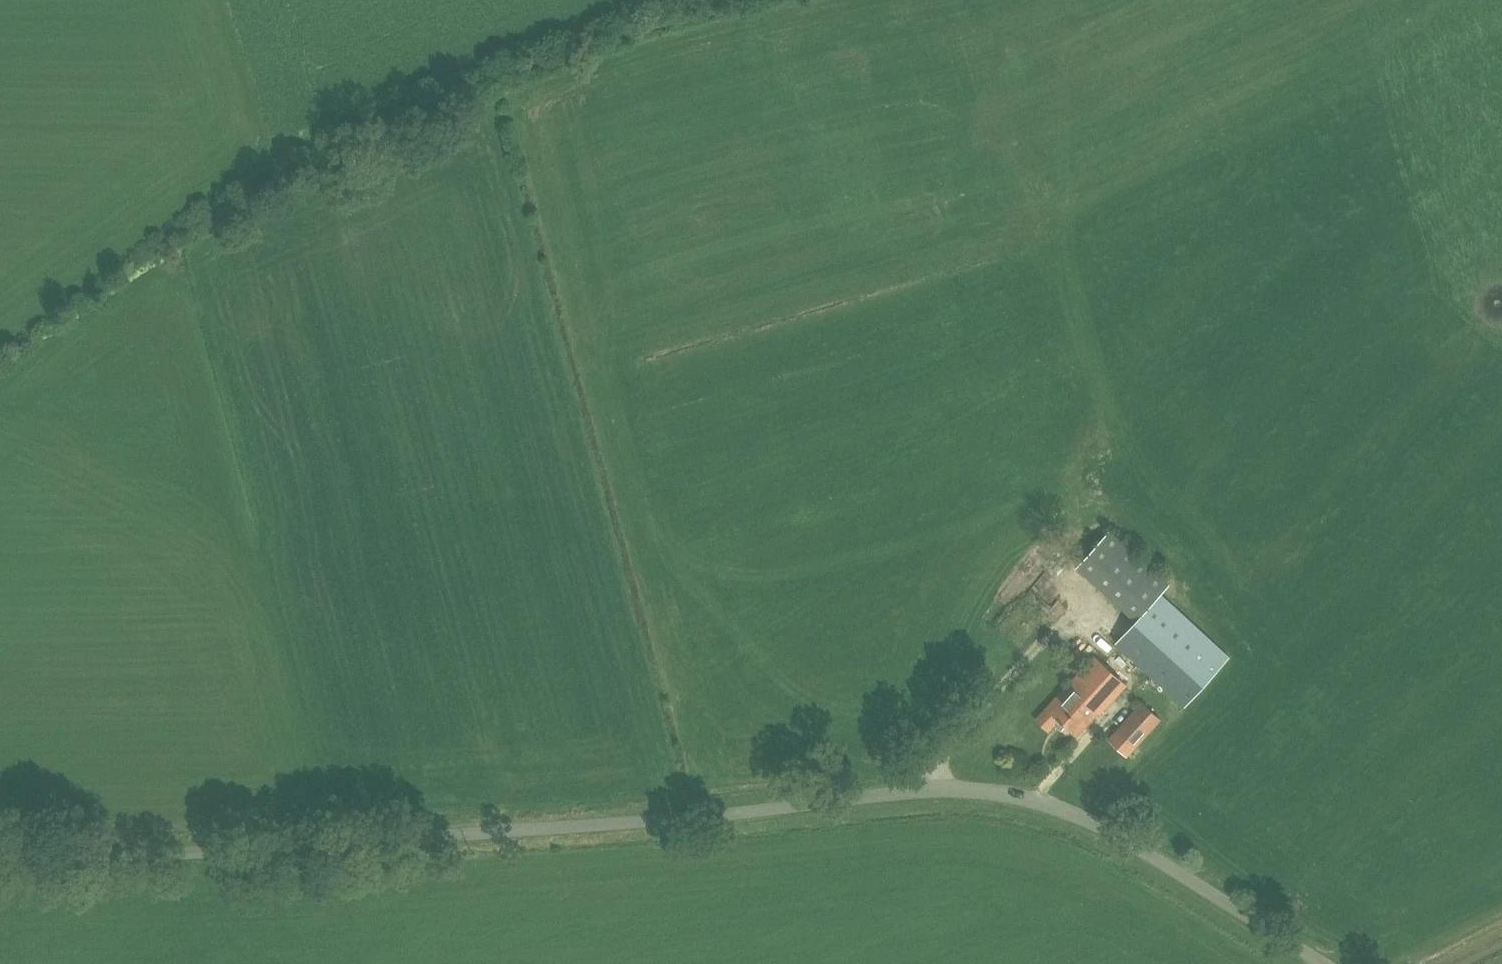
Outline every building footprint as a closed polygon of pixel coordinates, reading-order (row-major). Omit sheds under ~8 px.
[(1161,592),(1168,584),(1109,530),(1077,566),(1136,620),(1161,592)] [(1230,655),(1161,592),(1136,620),(1115,643),(1184,706),(1230,655)] [(1099,714),(1125,686),(1094,657),(1068,685),(1070,687),(1048,710),(1075,735),(1097,712),(1099,714)] [(1118,729),(1136,746),(1161,719),(1142,702),(1118,729)]
